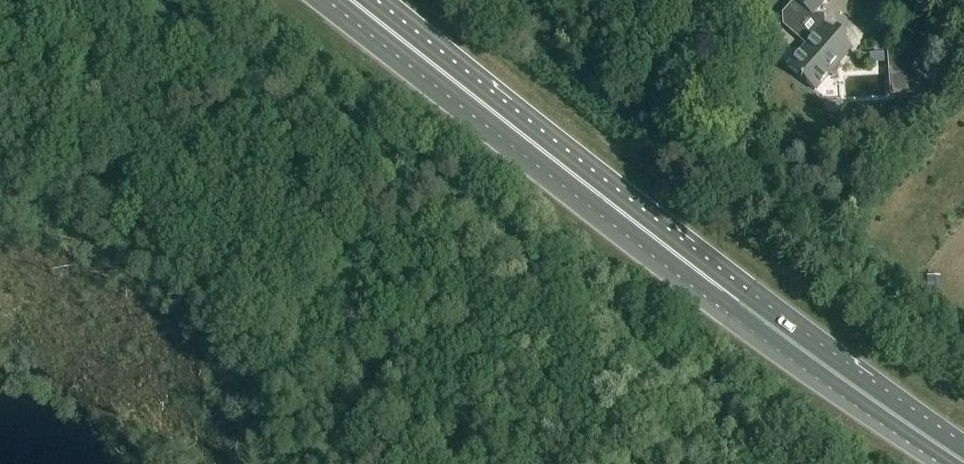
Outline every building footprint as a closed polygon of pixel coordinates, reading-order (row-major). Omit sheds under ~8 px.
[(831,0),(797,0),(784,15),(784,26),(807,46),(789,67),(815,91),(851,51),(825,28),(821,33),(810,23),(831,0)] [(887,53),(890,97),(917,95),(914,51),(887,53)] [(883,54),(870,55),(871,64),(884,63),(883,54)]
